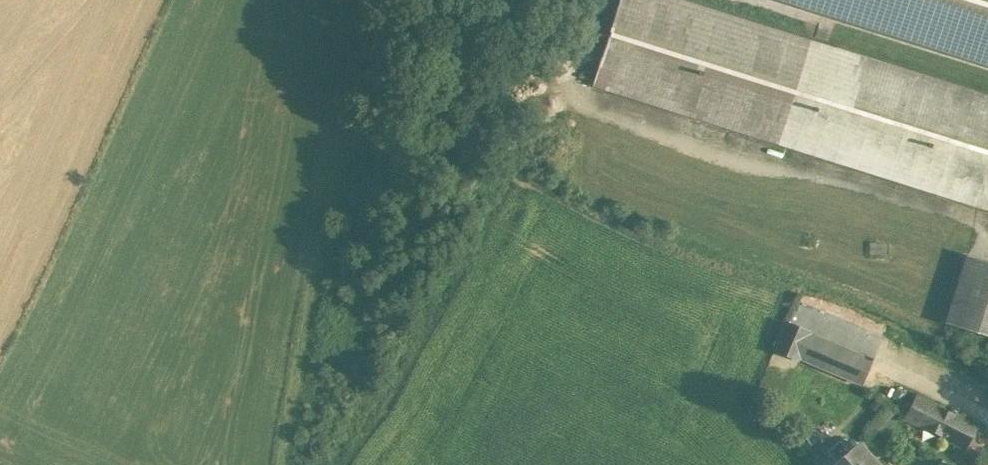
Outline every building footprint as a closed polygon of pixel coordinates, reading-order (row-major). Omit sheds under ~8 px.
[(672,0),(620,0),(594,81),(777,139),(807,43),(672,0)] [(987,64),(987,0),(785,0),(987,64)] [(807,43),(777,139),(987,205),(987,100),(807,43)] [(968,254),(946,323),(987,336),(987,260),(968,254)] [(810,332),(786,321),(775,349),(799,359),(810,332)] [(954,413),(917,395),(906,418),(942,436),(954,413)] [(977,425),(954,413),(942,436),(966,447),(977,425)] [(859,443),(850,450),(839,438),(825,451),(831,457),(823,464),(824,464),(879,464),(859,443)]
